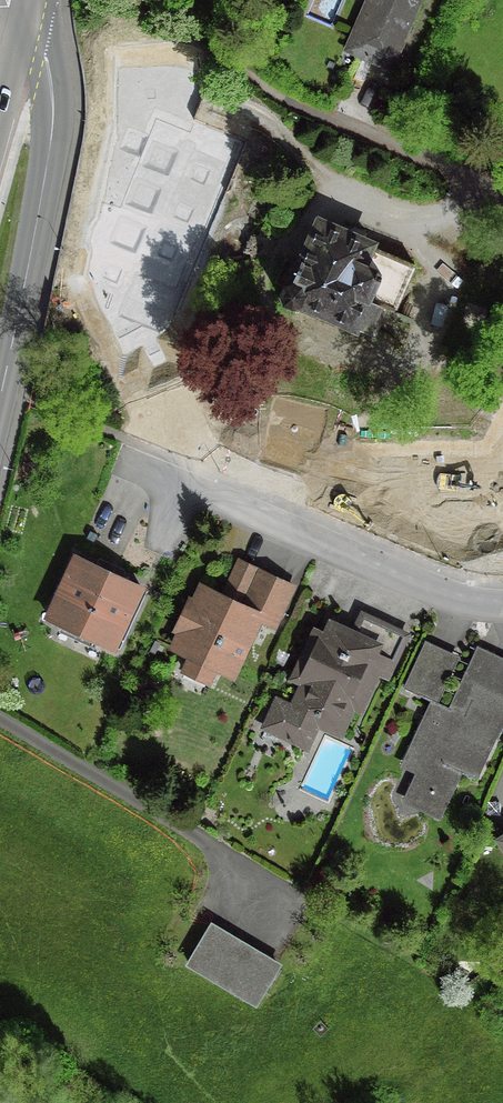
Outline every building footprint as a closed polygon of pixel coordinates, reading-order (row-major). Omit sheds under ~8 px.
[(377,3),(369,0),(368,0),(345,52),(356,57),(387,70),(410,17),(377,3)] [(377,3),(410,17),(418,0),(379,0),(377,3)] [(382,308),(391,312),(411,265),(368,246),(369,245),(358,241),(362,231),(350,226),(345,236),(316,222),(297,266),(281,259),(270,284),(279,288),(276,296),(279,305),(288,310),(297,307),(369,338),(382,308)] [(44,618),(77,633),(105,572),(73,557),(44,618)] [(205,684),(212,668),(228,675),(254,620),(270,628),(278,612),(263,605),(275,580),(251,569),(243,587),(228,580),(220,598),(199,589),(192,605),(187,603),(174,630),(179,633),(172,650),(188,657),(181,673),(205,684)] [(77,633),(109,648),(137,588),(105,572),(77,633)] [(314,629),(310,637),(290,679),(301,683),(290,710),(274,703),(262,728),(303,747),(314,723),(336,734),(349,706),(356,709),(374,672),(384,676),(403,636),(370,621),(356,651),(348,647),(351,639),(350,636),(348,633),(327,623),(323,633),(314,629)] [(471,780),(502,710),(502,664),(490,658),(492,655),(490,654),(462,715),(433,701),(439,688),(411,675),(426,643),(424,642),(402,690),(431,703),(402,765),(417,772),(410,787),(440,801),(432,819),(434,819),(456,773),(471,780)] [(494,841),(502,854),(502,834),(494,841)] [(252,1003),(274,965),(207,925),(206,927),(207,928),(187,962),(186,961),(185,963),(252,1003)]
